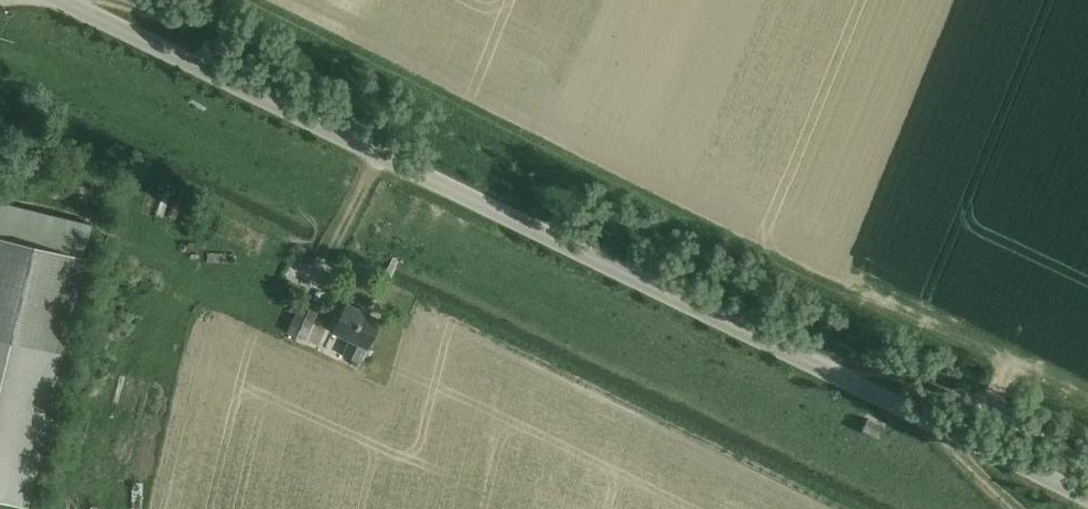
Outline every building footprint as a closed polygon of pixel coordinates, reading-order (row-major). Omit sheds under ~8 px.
[(76,282),(82,259),(0,239),(0,501),(24,507),(76,282)] [(345,304),(331,334),(347,342),(341,356),(358,364),(379,320),(345,304)] [(299,305),(286,334),(303,342),(316,313),(299,305)] [(868,419),(863,431),(879,437),(884,425),(868,419)]
